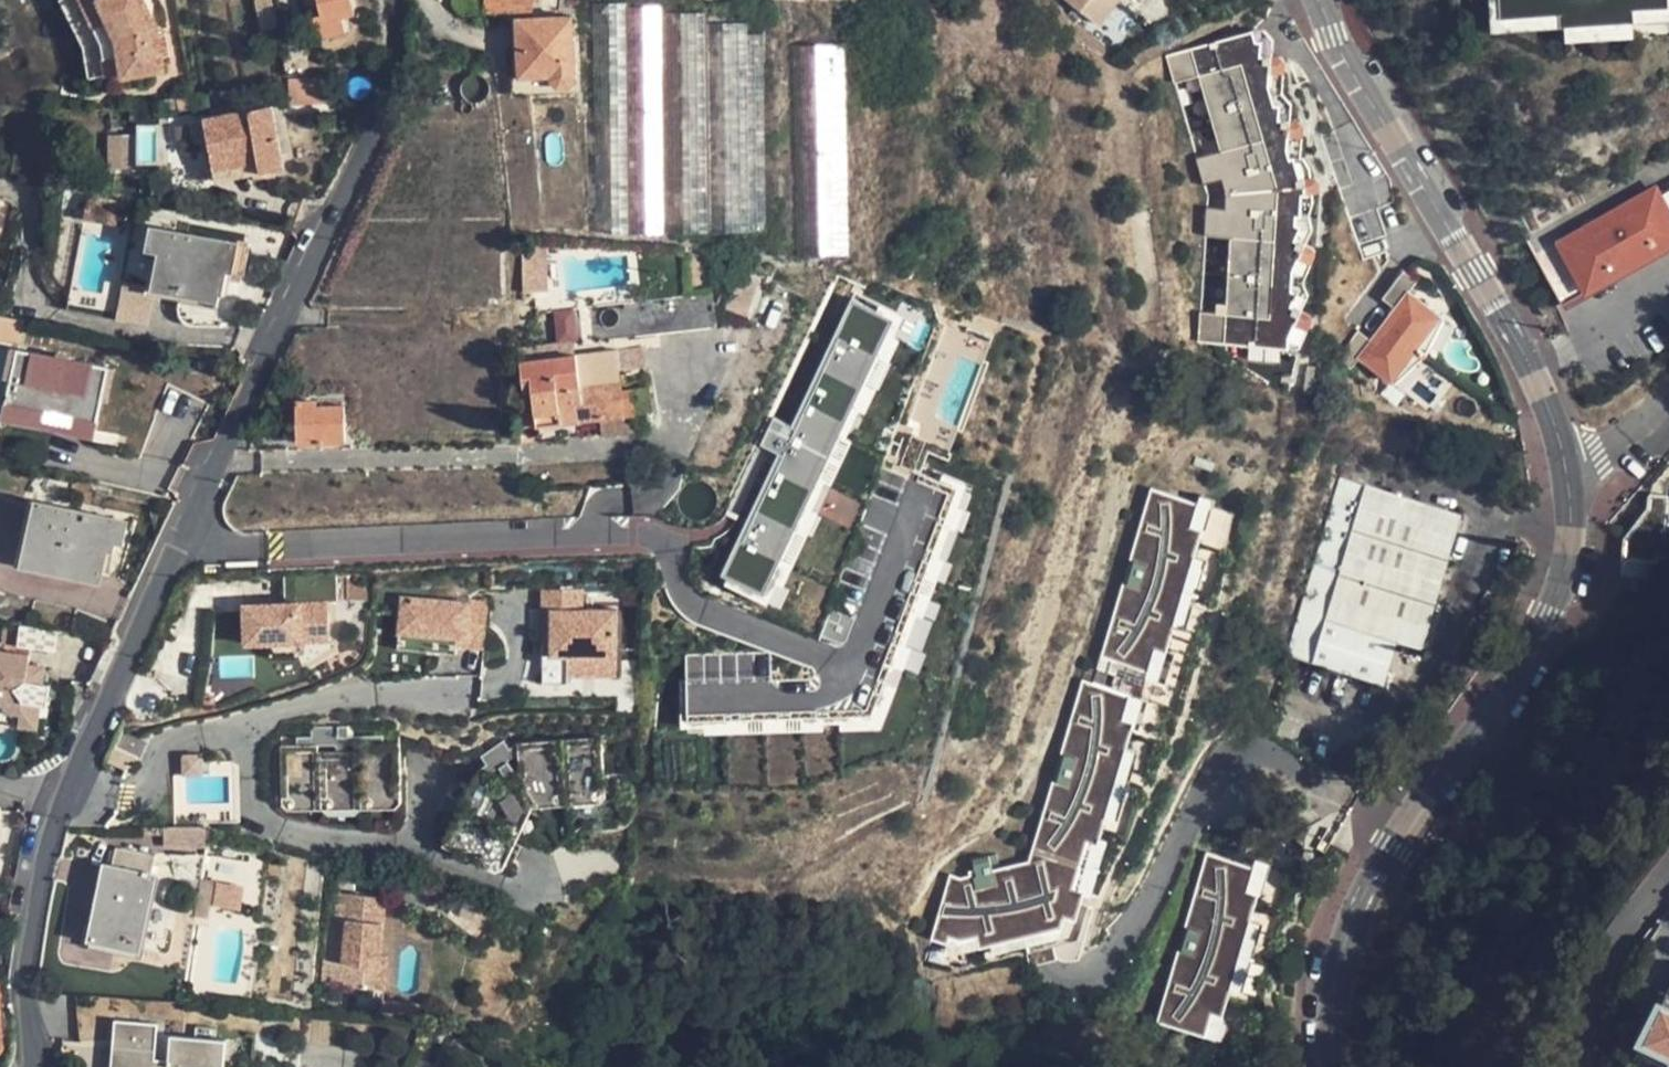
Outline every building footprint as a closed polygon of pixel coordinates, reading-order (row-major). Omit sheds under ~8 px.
[(106,71),(100,41),(83,0),(68,0),(86,42),(92,73),(106,71)] [(100,41),(106,71),(107,74),(150,68),(141,24),(130,0),(83,0),(100,41)] [(269,31),(276,29),(269,0),(255,0),(263,32),(269,31)] [(314,15),(316,12),(313,0),(305,0),(309,16),(314,15)] [(314,15),(320,36),(344,29),(341,16),(353,12),(350,0),(313,0),(316,12),(314,15)] [(527,13),(529,0),(487,0),(486,7),(527,13)] [(1086,15),(1099,0),(1070,0),(1086,15)] [(1668,20),(1668,0),(1501,0),(1502,31),(1635,25),(1635,22),(1668,20)] [(592,4),(595,229),(638,232),(765,232),(763,34),(762,33),(747,32),(747,23),(705,22),(705,12),(703,11),(659,12),(659,7),(627,6),(625,4),(625,1),(595,2),(592,4)] [(571,14),(534,16),(532,37),(518,38),(521,87),(573,85),(571,14)] [(518,23),(518,38),(532,37),(534,16),(519,16),(518,23)] [(1285,343),(1297,344),(1306,323),(1307,316),(1306,312),(1303,307),(1299,305),(1305,290),(1300,277),(1311,253),(1311,248),(1310,244),(1308,241),(1303,238),(1309,224),(1306,211),(1310,196),(1311,182),(1316,183),(1316,179),(1313,173),(1308,169),(1307,157),(1301,147),(1298,147),(1299,126),(1298,120),(1296,116),(1293,114),(1287,110),(1288,98),(1278,88),(1280,64),(1277,56),(1273,54),(1267,52),(1269,35),(1259,25),(1254,24),(1247,26),(1250,36),(1256,36),(1255,51),(1258,51),(1257,66),(1263,66),(1262,81),(1268,100),(1273,101),(1273,110),(1276,110),(1275,125),(1280,125),(1280,140),(1282,149),(1287,148),(1293,170),(1290,172),(1292,178),(1293,185),(1296,185),(1295,208),(1291,208),(1290,217),(1296,219),(1290,233),(1294,234),(1288,248),(1294,250),(1288,264),(1287,285),(1293,286),(1287,301),(1290,302),(1285,316),(1291,318),(1285,331),(1285,343)] [(1194,72),(1217,146),(1192,153),(1200,181),(1219,175),(1223,189),(1292,178),(1290,172),(1293,170),(1287,148),(1282,149),(1280,140),(1280,125),(1275,125),(1276,110),(1273,110),(1273,101),(1268,100),(1262,81),(1263,66),(1257,66),(1258,51),(1255,51),(1256,36),(1250,36),(1247,26),(1162,51),(1170,79),(1194,72)] [(799,254),(848,253),(843,46),(793,46),(799,254)] [(1194,72),(1170,79),(1192,153),(1217,146),(1194,72)] [(329,75),(291,79),(292,103),(331,100),(329,75)] [(182,107),(180,94),(159,98),(161,111),(182,107)] [(205,117),(215,171),(256,162),(259,172),(281,168),(271,107),(205,117)] [(135,166),(134,135),(111,135),(111,166),(135,166)] [(229,178),(259,172),(256,162),(215,171),(216,178),(229,178)] [(1200,181),(1204,203),(1222,204),(1223,189),(1219,175),(1200,181)] [(1227,233),(1223,310),(1197,308),(1196,338),(1285,343),(1285,331),(1291,318),(1285,316),(1290,302),(1287,301),(1293,286),(1287,285),(1288,264),(1294,250),(1288,248),(1294,234),(1290,233),(1296,219),(1290,217),(1291,208),(1295,208),(1296,185),(1293,185),(1292,178),(1223,189),(1222,204),(1204,203),(1202,231),(1227,233)] [(1533,257),(1561,305),(1668,242),(1668,179),(1533,257)] [(95,194),(92,216),(128,221),(131,199),(95,194)] [(182,286),(219,293),(224,270),(241,272),(246,245),(154,228),(149,246),(160,249),(154,286),(181,292),(182,286)] [(1227,233),(1202,231),(1197,308),(1223,310),(1227,233)] [(1668,250),(1668,242),(1561,305),(1564,311),(1668,250)] [(550,244),(525,245),(526,289),(551,288),(550,244)] [(1406,287),(1414,276),(1401,266),(1380,295),(1394,305),(1382,321),(1415,345),(1440,312),(1406,287)] [(723,307),(744,314),(755,285),(734,277),(723,307)] [(149,323),(158,288),(128,280),(119,315),(149,323)] [(218,299),(219,293),(182,286),(181,292),(218,299)] [(849,296),(720,572),(760,591),(889,315),(849,296)] [(1546,315),(1538,303),(1535,305),(1543,316),(1546,315)] [(1443,315),(1440,312),(1415,345),(1424,352),(1443,315)] [(738,317),(726,313),(719,330),(731,334),(738,317)] [(1390,379),(1415,345),(1382,321),(1370,337),(1357,327),(1336,355),(1349,365),(1357,354),(1390,379)] [(17,377),(24,346),(18,345),(12,375),(17,377)] [(1394,381),(1424,352),(1415,345),(1390,379),(1394,381)] [(102,394),(108,364),(24,346),(17,377),(12,401),(97,419),(102,394)] [(539,424),(600,418),(621,416),(620,400),(614,349),(525,359),(521,361),(524,390),(531,390),(536,423),(539,424)] [(107,395),(113,365),(108,364),(102,394),(107,395)] [(297,441),(345,440),(343,403),(316,403),(315,397),(296,399),(297,441)] [(633,400),(620,400),(621,416),(600,418),(602,433),(636,430),(633,400)] [(93,435),(97,419),(12,401),(9,417),(93,435)] [(727,473),(730,465),(713,466),(727,473)] [(1317,614),(1355,481),(1333,474),(1280,651),(1376,680),(1390,636),(1317,614)] [(1452,511),(1355,481),(1317,614),(1390,636),(1413,642),(1452,511)] [(963,881),(948,875),(929,943),(964,947),(1064,922),(1143,667),(1159,671),(1205,508),(1148,490),(1091,684),(1080,681),(1027,860),(963,881)] [(98,574),(104,549),(111,517),(38,501),(25,558),(98,574)] [(126,520),(111,517),(104,549),(113,551),(116,542),(122,542),(126,520)] [(539,609),(546,608),(547,653),(566,652),(566,677),(619,675),(618,607),(583,608),(582,589),(538,590),(539,609)] [(488,602),(398,594),(395,633),(457,638),(456,647),(484,649),(488,602)] [(326,599),(240,603),(242,643),(328,639),(326,599)] [(19,623),(6,621),(3,643),(16,644),(19,623)] [(57,628),(19,623),(16,644),(54,650),(57,628)] [(0,647),(0,700),(8,711),(20,712),(18,725),(36,727),(40,703),(47,704),(50,698),(49,681),(44,681),(46,667),(40,666),(40,663),(29,661),(30,651),(0,647)] [(477,768),(447,839),(498,864),(528,805),(605,800),(600,736),(518,743),(477,768)] [(396,737),(278,743),(281,811),(400,805),(396,737)] [(243,818),(241,755),(181,756),(183,806),(204,806),(204,819),(243,818)] [(112,843),(109,858),(148,865),(151,851),(112,843)] [(1202,854),(1155,1022),(1216,1039),(1264,871),(1202,854)] [(217,878),(258,885),(262,863),(220,856),(217,878)] [(280,862),(268,862),(266,878),(277,878),(280,862)] [(90,937),(97,938),(135,946),(150,873),(105,864),(90,937)] [(246,886),(208,881),(204,907),(242,913),(246,886)] [(378,958),(381,923),(371,923),(373,897),(348,894),(340,986),(383,990),(386,959),(378,958)] [(383,898),(373,897),(371,923),(381,923),(383,898)] [(1649,1066),(1668,1066),(1668,1001),(1658,996),(1638,1045),(1655,1052),(1649,1066)] [(219,1037),(170,1035),(167,1060),(154,1059),(153,1046),(112,1043),(110,1066),(218,1066),(219,1037)] [(299,1041),(296,1065),(310,1066),(312,1042),(299,1041)]
